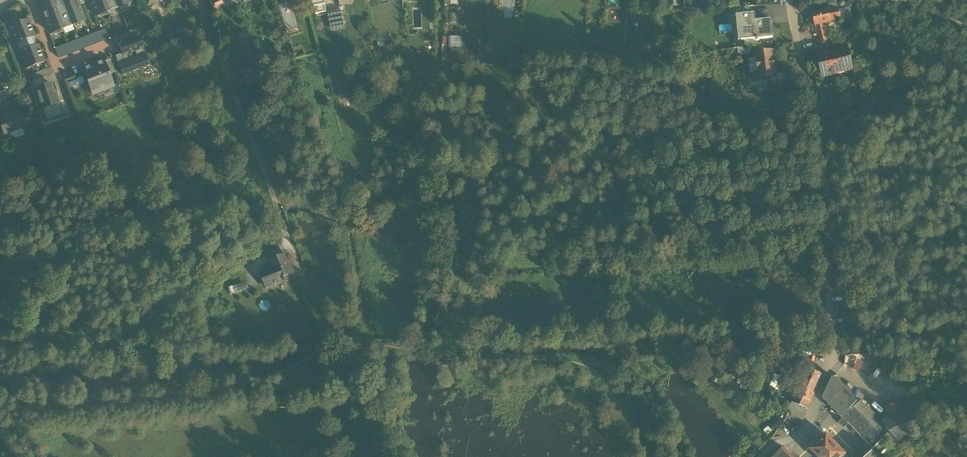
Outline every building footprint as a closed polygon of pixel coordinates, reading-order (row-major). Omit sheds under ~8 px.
[(40,6),(50,33),(85,20),(79,5),(77,0),(63,0),(64,2),(53,5),(52,1),(40,6)] [(96,16),(130,3),(129,0),(90,0),(96,16)] [(214,13),(231,7),(228,0),(226,0),(212,6),(214,13)] [(316,14),(327,12),(324,0),(313,0),(316,14)] [(733,17),(739,16),(739,15),(751,14),(750,7),(732,8),(733,17)] [(850,7),(844,9),(847,18),(853,17),(850,7)] [(838,8),(828,10),(831,21),(840,18),(838,10),(838,8)] [(831,22),(831,21),(828,10),(828,9),(812,13),(815,26),(824,24),(831,22)] [(840,18),(840,20),(847,18),(844,9),(838,10),(840,18)] [(328,13),(331,27),(345,25),(342,10),(328,13)] [(755,21),(755,23),(752,23),(751,14),(739,15),(739,16),(741,41),(744,41),(757,40),(757,41),(759,41),(759,40),(772,38),(772,37),(770,21),(771,21),(770,20),(755,21)] [(18,43),(19,45),(33,40),(33,38),(34,37),(27,19),(13,25),(9,26),(13,36),(16,44),(18,43)] [(2,25),(7,38),(13,36),(9,26),(13,25),(11,21),(2,25)] [(815,26),(819,41),(828,39),(824,24),(815,26)] [(55,48),(59,58),(109,39),(106,29),(55,48)] [(132,30),(115,37),(119,46),(140,38),(138,34),(134,36),(132,30)] [(449,46),(461,46),(462,35),(449,35),(449,46)] [(115,56),(118,65),(129,61),(127,55),(126,53),(134,50),(135,52),(137,57),(146,54),(140,38),(119,46),(121,53),(115,56)] [(153,40),(156,48),(163,45),(160,38),(153,40)] [(466,47),(468,47),(467,53),(478,54),(478,43),(484,43),(484,38),(466,38),(466,47)] [(258,39),(251,42),(255,50),(261,48),(258,39)] [(36,45),(33,40),(19,45),(21,51),(19,52),(26,69),(44,63),(37,45),(36,45)] [(758,46),(757,41),(757,40),(744,41),(745,48),(749,47),(758,46)] [(749,47),(745,48),(737,49),(738,54),(740,54),(740,56),(750,55),(749,47)] [(816,55),(822,77),(853,70),(847,47),(839,49),(839,48),(825,52),(825,53),(816,55)] [(753,53),(753,60),(756,59),(757,72),(755,72),(756,78),(755,78),(755,79),(770,77),(778,76),(778,75),(777,73),(777,69),(775,69),(773,57),(775,57),(775,51),(775,50),(752,53),(753,53)] [(341,52),(334,57),(338,62),(345,56),(341,52)] [(150,65),(146,54),(137,57),(129,61),(118,65),(122,75),(150,65)] [(494,64),(494,56),(484,55),(483,63),(494,64)] [(110,59),(103,62),(108,75),(115,72),(110,59)] [(88,66),(82,69),(92,95),(102,91),(113,87),(108,75),(103,62),(103,61),(97,63),(96,62),(88,65),(88,66)] [(31,75),(33,81),(41,78),(46,77),(44,70),(31,75)] [(770,77),(771,85),(787,83),(785,72),(777,73),(778,75),(778,76),(770,77)] [(258,73),(245,77),(247,86),(261,81),(258,73)] [(36,89),(44,86),(41,78),(33,81),(36,89)] [(35,89),(42,109),(59,103),(56,95),(54,95),(51,84),(44,86),(36,89),(35,89)] [(120,84),(113,87),(102,91),(105,98),(122,92),(120,84)] [(356,87),(350,88),(340,90),(339,90),(340,100),(358,98),(356,87)] [(0,92),(0,95),(2,100),(10,97),(6,89),(0,92)] [(18,101),(20,107),(32,103),(30,97),(18,101)] [(62,115),(59,103),(42,109),(46,120),(62,115)] [(21,109),(14,112),(20,127),(27,124),(21,109)] [(3,135),(21,129),(20,127),(14,112),(4,115),(6,118),(0,121),(0,127),(3,135)] [(23,135),(21,129),(3,135),(6,142),(12,140),(23,135)] [(270,261),(273,269),(274,269),(277,277),(281,276),(292,272),(285,255),(270,261)] [(279,283),(277,277),(274,269),(273,269),(265,273),(270,286),(279,283)] [(281,276),(283,281),(294,277),(292,272),(281,276)] [(229,286),(230,292),(245,288),(244,282),(229,286)] [(859,371),(863,361),(857,358),(853,368),(859,371)] [(796,394),(811,400),(823,374),(808,368),(796,394)] [(823,398),(840,416),(852,405),(855,402),(856,401),(836,379),(832,378),(823,398)] [(797,411),(804,415),(811,400),(796,394),(792,402),(797,411)] [(883,438),(885,436),(889,432),(882,422),(883,422),(867,406),(860,400),(858,403),(857,404),(853,407),(883,438)] [(889,415),(899,409),(895,401),(884,407),(889,415)] [(916,403),(883,422),(882,422),(889,432),(898,442),(903,437),(928,423),(916,403)] [(872,449),(883,438),(853,407),(852,405),(840,416),(842,419),(839,422),(844,428),(848,424),(872,449)] [(898,442),(889,432),(885,436),(893,447),(898,442)] [(818,456),(843,456),(845,455),(826,435),(811,449),(818,456)] [(865,444),(850,456),(877,456),(865,444)] [(783,448),(773,456),(792,456),(783,448)]
